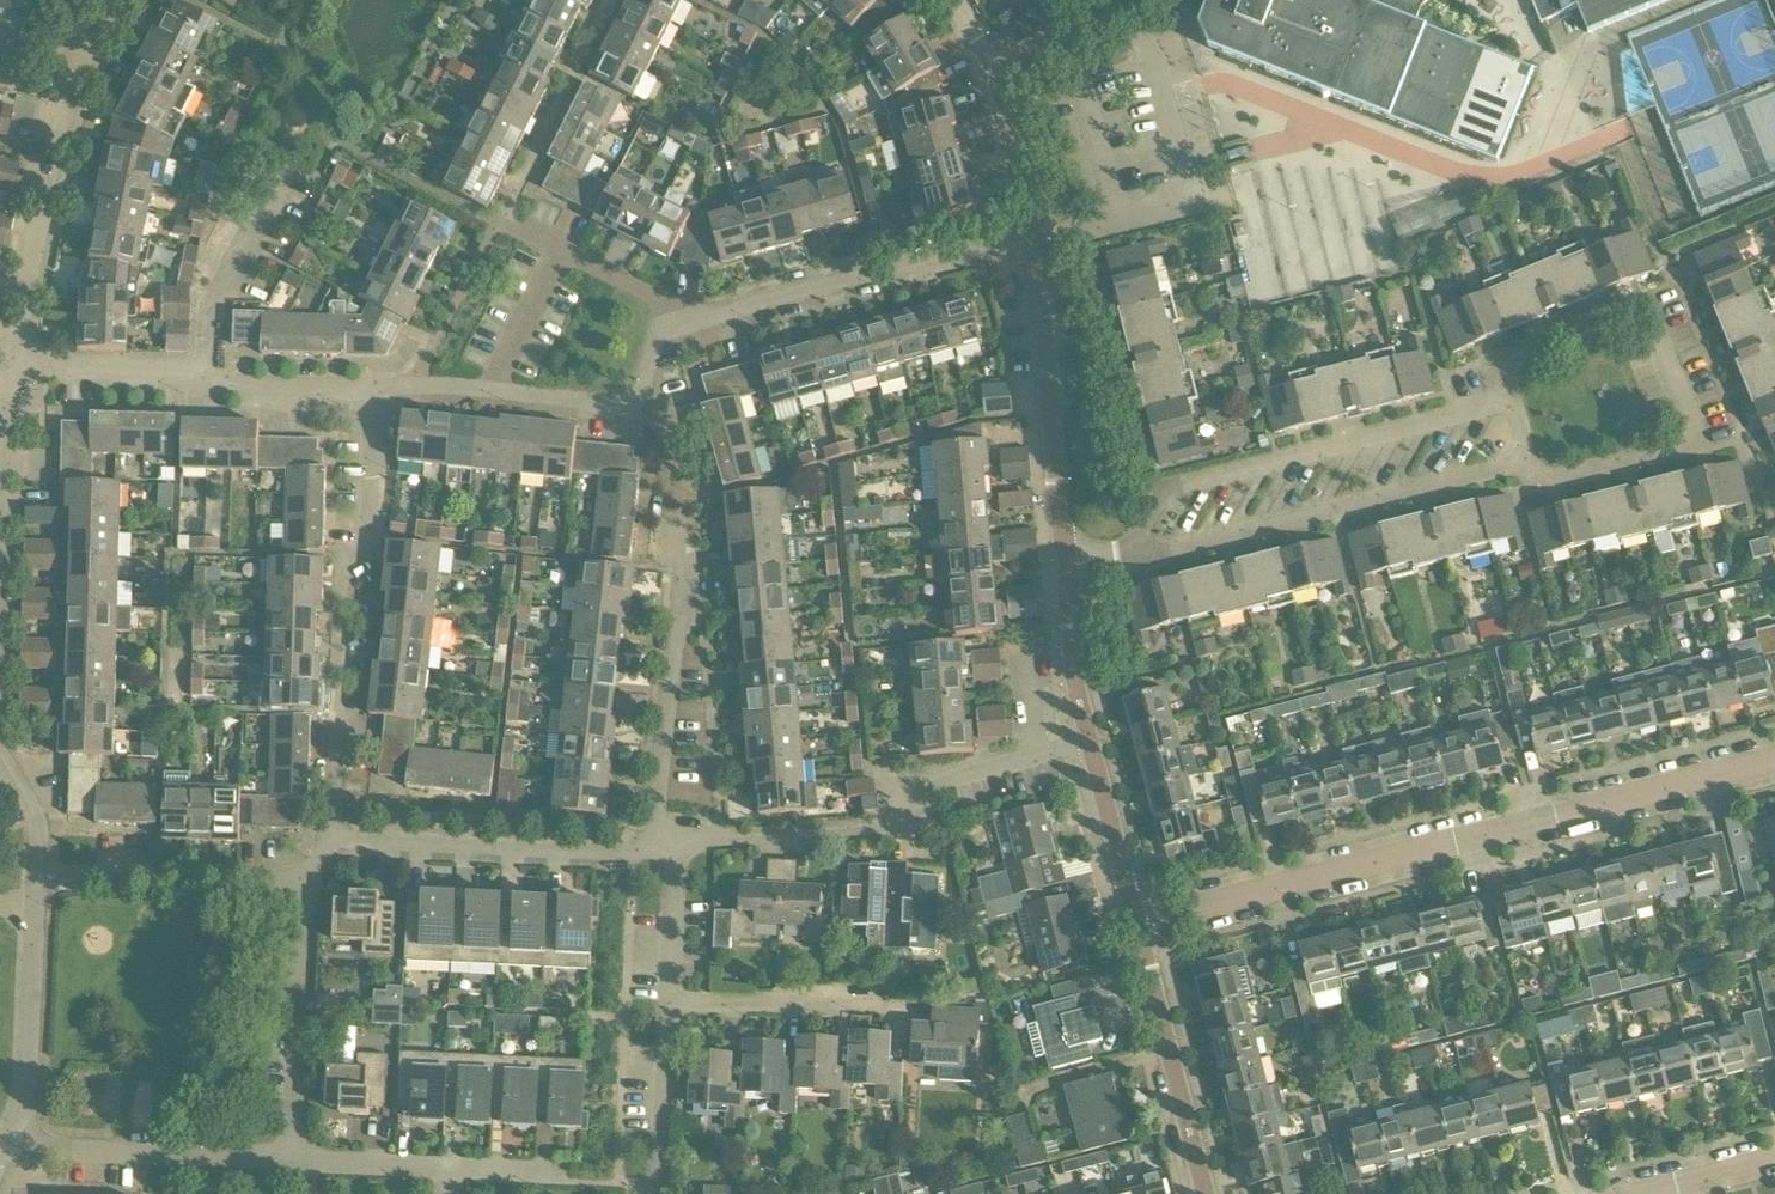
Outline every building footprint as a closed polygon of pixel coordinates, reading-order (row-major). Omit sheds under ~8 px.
[(21,30),(27,2),(18,0),(0,0),(0,26),(21,30)] [(147,38),(190,59),(190,58),(203,32),(217,39),(224,26),(173,0),(172,0),(166,14),(160,11),(147,38)] [(233,9),(238,0),(215,0),(233,9)] [(572,0),(532,0),(527,10),(570,32),(582,8),(587,11),(588,8),(572,0)] [(588,8),(592,0),(572,0),(588,8)] [(634,4),(671,23),(683,0),(636,0),(634,4)] [(821,18),(831,8),(838,0),(801,0),(821,18)] [(831,8),(853,28),(858,34),(891,8),(884,0),(838,0),(831,8)] [(1199,25),(1209,48),(1497,161),(1533,70),(1414,24),(1421,7),(1428,0),(1209,0),(1199,25)] [(1540,23),(1549,19),(1577,8),(1588,33),(1668,0),(1531,0),(1540,23)] [(629,1),(618,24),(660,45),(671,23),(634,4),(629,1)] [(756,25),(767,30),(777,14),(765,8),(756,25)] [(901,20),(891,8),(858,34),(865,43),(881,68),(921,43),(906,17),(901,20)] [(272,10),(267,22),(280,29),(286,16),(272,10)] [(485,26),(490,16),(478,10),(473,20),(485,26)] [(570,32),(527,10),(514,36),(557,58),(570,32)] [(490,16),(485,26),(500,34),(505,23),(490,16)] [(660,45),(618,24),(605,50),(647,71),(660,45)] [(0,26),(0,54),(15,58),(21,30),(0,26)] [(746,27),(739,41),(750,47),(757,33),(746,27)] [(799,40),(789,30),(779,41),(789,50),(799,40)] [(507,62),(508,60),(546,79),(546,78),(557,58),(514,36),(502,60),(507,62)] [(196,61),(190,58),(190,59),(147,38),(135,61),(140,64),(141,62),(184,83),(196,61)] [(921,43),(881,68),(867,77),(883,102),(884,102),(887,109),(893,107),(938,86),(939,87),(944,84),(937,69),(942,65),(927,41),(922,44),(921,43)] [(647,71),(605,50),(591,77),(634,98),(647,71)] [(0,54),(0,83),(10,85),(15,58),(0,54)] [(726,66),(737,71),(741,62),(728,55),(723,65),(726,66)] [(459,77),(464,66),(452,60),(447,71),(459,77)] [(507,62),(495,87),(538,108),(551,81),(546,78),(546,79),(508,60),(507,62)] [(140,64),(128,88),(181,114),(194,88),(184,83),(141,62),(140,64)] [(464,66),(459,77),(474,84),(480,73),(464,66)] [(726,66),(721,79),(714,94),(725,99),(737,71),(726,66)] [(586,83),(574,108),(609,126),(622,100),(586,83)] [(945,100),(939,87),(938,86),(893,107),(887,109),(890,116),(888,116),(896,141),(952,125),(957,123),(950,99),(945,100)] [(538,108),(495,87),(482,112),(525,133),(538,108)] [(115,116),(110,130),(168,150),(171,141),(184,115),(181,114),(128,88),(115,115),(115,116)] [(229,109),(240,114),(246,102),(236,97),(229,109)] [(11,120),(13,106),(2,104),(0,115),(0,118),(11,120)] [(574,108),(561,133),(596,151),(609,126),(574,108)] [(229,109),(223,123),(221,122),(214,134),(228,141),(234,129),(233,128),(240,114),(229,109)] [(434,127),(439,117),(427,111),(422,121),(434,127)] [(482,112),(471,134),(514,156),(525,133),(482,112)] [(668,138),(674,127),(648,114),(640,130),(662,140),(664,136),(668,138)] [(706,135),(713,122),(702,116),(695,130),(706,135)] [(439,117),(434,127),(448,135),(454,125),(439,117)] [(0,118),(0,134),(8,135),(11,120),(0,118)] [(814,119),(799,123),(802,134),(817,130),(814,119)] [(802,134),(799,123),(785,127),(787,138),(802,134)] [(896,141),(893,142),(901,168),(959,152),(952,125),(896,141)] [(674,127),(668,138),(692,149),(697,138),(674,127)] [(104,145),(98,175),(151,185),(159,187),(165,160),(168,150),(110,130),(105,145),(104,145)] [(596,151),(561,133),(549,159),(556,162),(543,188),(585,209),(598,180),(585,174),(596,151)] [(514,156),(471,134),(458,160),(501,182),(514,156)] [(745,138),(748,149),(763,145),(761,134),(745,138)] [(387,136),(383,144),(377,154),(391,161),(396,151),(392,149),(397,141),(387,136)] [(748,149),(745,138),(730,142),(732,153),(748,149)] [(866,141),(851,145),(854,153),(868,149),(866,141)] [(909,197),(921,193),(972,179),(969,168),(964,170),(959,152),(901,168),(909,197)] [(16,176),(19,163),(0,159),(0,173),(16,176)] [(501,182),(458,160),(444,188),(487,209),(501,182)] [(1621,176),(1614,160),(1604,165),(1610,180),(1621,176)] [(861,179),(870,177),(866,162),(857,165),(861,179)] [(339,166),(332,180),(342,185),(343,183),(354,188),(359,176),(339,166)] [(598,180),(585,209),(597,215),(594,220),(617,232),(639,189),(644,179),(621,167),(611,187),(598,180)] [(13,192),(16,176),(0,173),(0,189),(13,192)] [(845,174),(817,182),(830,228),(858,220),(845,174)] [(151,185),(98,175),(93,200),(99,201),(99,199),(146,209),(151,185)] [(870,177),(861,179),(868,205),(881,202),(878,190),(874,191),(870,177)] [(979,204),(972,179),(921,193),(927,219),(979,204)] [(830,228),(817,182),(788,190),(802,236),(803,235),(830,228)] [(1546,204),(1564,196),(1558,182),(1540,190),(1546,204)] [(766,196),(764,196),(762,187),(734,196),(739,210),(751,256),(780,248),(766,196)] [(664,202),(639,189),(617,232),(642,245),(664,202)] [(664,202),(642,245),(670,258),(675,249),(682,253),(681,264),(696,266),(701,217),(691,216),(680,210),(687,197),(672,189),(665,203),(664,202)] [(788,190),(766,196),(780,248),(805,241),(803,235),(802,236),(788,190)] [(99,199),(99,201),(93,227),(140,237),(146,209),(99,199)] [(881,202),(868,205),(876,233),(898,227),(890,199),(881,202)] [(192,200),(188,220),(191,220),(204,223),(208,204),(192,200)] [(321,201),(315,214),(325,219),(331,207),(321,201)] [(410,201),(403,215),(395,212),(390,221),(398,225),(441,246),(440,247),(446,250),(458,226),(410,201)] [(701,217),(696,266),(710,267),(712,256),(720,253),(723,264),(751,256),(739,210),(710,218),(701,217)] [(325,219),(315,214),(308,228),(318,233),(325,219)] [(5,230),(8,217),(0,215),(0,229),(5,230)] [(1465,237),(1483,230),(1477,215),(1459,223),(1465,237)] [(1627,235),(1611,241),(1627,281),(1653,271),(1632,217),(1622,221),(1627,235)] [(175,219),(172,232),(188,236),(191,223),(187,222),(175,219)] [(191,220),(188,220),(187,222),(191,223),(188,236),(199,238),(202,225),(203,225),(204,223),(191,220)] [(1245,222),(1234,224),(1238,238),(1248,235),(1245,222)] [(398,225),(386,250),(428,271),(440,247),(441,246),(398,225)] [(88,258),(86,273),(90,274),(138,280),(142,263),(135,262),(140,237),(93,227),(87,258),(88,258)] [(1704,282),(1744,265),(1737,250),(1751,244),(1747,234),(1693,256),(1704,282)] [(1113,282),(1155,271),(1151,255),(1165,251),(1163,241),(1107,255),(1113,282)] [(1627,281),(1611,241),(1587,251),(1603,291),(1627,281)] [(1603,291),(1587,251),(1583,242),(1556,253),(1558,257),(1511,277),(1510,272),(1483,283),(1487,292),(1503,332),(1545,315),(1546,317),(1561,311),(1561,309),(1603,291)] [(184,245),(177,285),(191,287),(198,248),(184,245)] [(307,255),(297,250),(290,263),(300,269),(307,255)] [(386,250),(373,275),(416,297),(416,296),(428,271),(386,250)] [(1218,259),(1202,264),(1205,277),(1221,273),(1218,259)] [(1754,290),(1744,265),(1704,282),(1714,307),(1754,290)] [(1162,297),(1155,271),(1113,282),(1120,307),(1162,297)] [(289,272),(285,281),(302,290),(306,281),(289,272)] [(79,288),(78,319),(126,320),(126,295),(136,295),(136,284),(138,280),(86,273),(84,289),(79,288)] [(361,299),(347,303),(346,304),(346,317),(364,317),(370,304),(404,319),(404,320),(409,323),(421,298),(416,296),(416,297),(373,275),(361,299)] [(1232,300),(1247,296),(1242,276),(1227,280),(1232,300)] [(177,285),(176,289),(162,289),(161,320),(190,321),(191,290),(191,287),(177,285)] [(1331,290),(1335,305),(1355,300),(1351,285),(1331,290)] [(1754,290),(1714,307),(1731,349),(1729,349),(1736,365),(1737,364),(1755,406),(1774,398),(1774,328),(1770,315),(1774,313),(1763,286),(1754,290)] [(51,288),(50,296),(65,298),(66,290),(51,288)] [(329,316),(318,316),(317,356),(344,356),(346,317),(346,304),(347,303),(346,293),(339,288),(338,302),(334,302),(330,305),(329,316)] [(1487,292),(1462,302),(1479,342),(1503,332),(1487,292)] [(1171,294),(1162,297),(1120,307),(1131,352),(1129,352),(1133,368),(1135,368),(1146,411),(1188,401),(1198,399),(1191,371),(1186,372),(1174,323),(1179,322),(1171,294)] [(941,303),(954,349),(983,341),(970,295),(941,303)] [(1479,342),(1462,302),(1447,309),(1441,295),(1431,299),(1453,353),(1479,342)] [(954,349),(941,303),(917,310),(931,356),(954,349)] [(364,317),(346,317),(344,356),(347,356),(347,354),(386,355),(404,320),(404,319),(370,304),(364,317)] [(931,356),(917,310),(890,318),(903,364),(931,356)] [(289,355),(290,315),(266,315),(266,313),(235,312),(234,345),(262,346),(262,354),(289,355)] [(290,315),(289,355),(317,356),(318,316),(290,315)] [(890,318),(862,325),(877,377),(876,377),(879,387),(905,378),(900,364),(903,364),(890,318)] [(126,320),(78,319),(77,349),(125,350),(126,320)] [(154,322),(154,333),(166,333),(165,351),(189,351),(190,321),(161,320),(161,322),(154,322)] [(877,377),(862,325),(837,332),(839,338),(841,337),(854,383),(876,377),(877,377)] [(1240,327),(1228,330),(1232,345),(1244,342),(1240,327)] [(839,338),(813,345),(826,392),(854,383),(841,337),(839,338)] [(1413,354),(1396,358),(1407,399),(1434,392),(1420,337),(1410,340),(1413,354)] [(813,345),(786,353),(785,353),(798,399),(826,392),(813,345)] [(760,361),(748,364),(756,395),(769,391),(773,406),(798,399),(785,353),(786,353),(785,347),(759,354),(760,361)] [(1407,399),(1396,358),(1394,348),(1366,355),(1367,360),(1318,372),(1317,368),(1289,375),(1292,385),(1302,426),(1346,415),(1347,417),(1362,413),(1362,411),(1407,399)] [(756,395),(748,364),(702,377),(710,405),(702,407),(710,434),(747,424),(741,399),(756,395)] [(1235,369),(1240,389),(1255,385),(1249,365),(1235,369)] [(1302,426),(1292,385),(1274,389),(1271,375),(1260,377),(1275,433),(1302,426)] [(985,414),(1014,411),(1011,382),(982,385),(985,414)] [(1755,406),(1765,431),(1774,427),(1774,398),(1755,406)] [(1188,401),(1146,411),(1153,438),(1195,427),(1188,401)] [(1219,404),(1205,408),(1209,423),(1223,419),(1219,404)] [(943,415),(946,427),(960,423),(957,411),(943,415)] [(423,463),(428,415),(404,413),(398,460),(423,463)] [(62,422),(61,467),(93,468),(93,453),(119,454),(120,414),(91,414),(91,422),(62,422)] [(148,415),(120,414),(119,454),(147,455),(148,415)] [(148,415),(147,455),(175,455),(176,416),(148,415)] [(428,415),(423,463),(447,466),(452,418),(428,415)] [(946,427),(943,415),(927,419),(930,431),(946,427)] [(452,418),(447,466),(471,468),(476,421),(452,418)] [(501,418),(501,423),(495,471),(521,474),(527,421),(501,418)] [(476,421),(471,468),(495,471),(501,423),(476,421)] [(527,421),(521,474),(546,477),(552,423),(527,421)] [(208,471),(209,423),(183,422),(182,470),(208,471)] [(234,423),(209,423),(208,471),(232,471),(234,423)] [(260,424),(234,423),(232,471),(258,472),(258,470),(273,470),(274,439),(259,438),(260,424)] [(552,423),(546,477),(571,480),(572,472),(587,474),(590,442),(576,441),(577,426),(552,423)] [(755,451),(747,424),(710,434),(717,461),(755,451)] [(893,429),(896,441),(910,437),(907,426),(893,429)] [(1195,427),(1153,438),(1160,465),(1215,450),(1213,440),(1199,443),(1195,427)] [(1765,431),(1774,455),(1774,427),(1765,431)] [(896,441),(893,429),(878,434),(881,445),(896,441)] [(1267,434),(1258,436),(1262,449),(1270,447),(1267,434)] [(274,439),(273,470),(287,471),(287,496),(326,497),(327,469),(318,469),(319,440),(274,439)] [(984,466),(984,468),(990,468),(987,440),(934,445),(936,470),(984,466)] [(854,441),(839,445),(842,456),(857,452),(854,441)] [(635,447),(590,442),(587,474),(601,475),(598,501),(637,505),(640,477),(632,476),(635,447)] [(842,456),(839,445),(824,449),(827,460),(842,456)] [(934,446),(922,446),(924,471),(936,470),(934,446)] [(1002,465),(1030,462),(1029,448),(1000,451),(1002,465)] [(755,451),(717,461),(725,489),(763,478),(755,451)] [(802,468),(816,464),(813,452),(798,456),(802,468)] [(1711,468),(1722,510),(1738,505),(1742,520),(1752,517),(1738,461),(1711,468)] [(1030,462),(1002,465),(1003,480),(1032,477),(1030,462)] [(984,466),(936,470),(939,500),(987,495),(984,468),(984,466)] [(93,468),(61,467),(61,484),(67,484),(67,509),(121,510),(121,483),(93,482),(93,468)] [(160,481),(175,481),(176,469),(161,468),(160,481)] [(1711,468),(1686,474),(1696,516),(1722,510),(1711,468)] [(1625,489),(1581,501),(1592,543),(1594,552),(1622,545),(1621,540),(1670,528),(1671,533),(1699,526),(1696,516),(1686,474),(1641,485),(1641,483),(1625,487),(1625,489)] [(727,520),(781,515),(778,490),(725,495),(727,520)] [(1000,509),(1011,508),(1010,493),(999,494),(1000,509)] [(1509,494),(1481,501),(1492,543),(1509,539),(1512,553),(1523,550),(1509,494)] [(989,523),(987,495),(939,500),(941,528),(989,523)] [(326,497),(287,496),(286,524),(325,525),(326,497)] [(822,513),(834,512),(833,498),(821,499),(822,513)] [(598,501),(595,529),(634,533),(637,505),(598,501)] [(1377,528),(1387,570),(1390,579),(1418,572),(1416,568),(1465,555),(1466,560),(1494,553),(1492,543),(1481,501),(1437,513),(1436,511),(1420,515),(1421,517),(1377,528)] [(1581,501),(1555,507),(1566,549),(1592,543),(1581,501)] [(1566,549),(1555,507),(1529,514),(1543,570),(1553,567),(1549,553),(1566,549)] [(26,508),(25,523),(48,523),(59,524),(60,519),(60,509),(48,508),(26,508)] [(858,508),(842,509),(843,522),(864,521),(863,508),(858,508)] [(60,509),(60,519),(72,520),(72,534),(120,535),(121,510),(67,509),(60,509)] [(392,523),(391,534),(405,536),(407,517),(401,510),(393,509),(392,523)] [(836,527),(834,512),(822,513),(823,528),(836,527)] [(781,515),(727,520),(729,545),(783,540),(781,515)] [(989,523),(941,528),(943,552),(1037,543),(1036,530),(1002,533),(1002,536),(990,537),(989,523)] [(325,525),(286,524),(285,552),(325,554),(325,525)] [(440,541),(441,529),(426,527),(425,540),(440,541)] [(1387,570),(1377,528),(1349,535),(1363,591),(1374,588),(1370,574),(1387,570)] [(441,529),(440,541),(455,542),(456,530),(441,529)] [(634,533),(595,529),(592,557),(631,561),(634,533)] [(489,546),(490,533),(475,532),(474,544),(489,546)] [(505,535),(490,533),(489,546),(504,547),(505,535)] [(120,535),(72,534),(71,558),(119,559),(120,535)] [(541,550),(557,551),(558,536),(542,534),(541,550)] [(860,536),(845,537),(846,548),(861,546),(860,536)] [(524,537),(522,549),(538,551),(539,539),(524,537)] [(192,538),(191,550),(205,550),(206,538),(192,538)] [(206,538),(205,550),(220,551),(220,539),(206,538)] [(1769,538),(1768,538),(1749,543),(1754,559),(1772,555),(1770,546),(1771,546),(1769,538)] [(1335,539),(1308,545),(1319,587),(1335,583),(1339,597),(1349,594),(1335,539)] [(783,540),(729,545),(732,569),(785,564),(783,540)] [(47,557),(58,558),(59,541),(47,541),(47,557)] [(389,542),(387,567),(440,573),(443,547),(389,542)] [(935,582),(952,581),(994,577),(992,563),(1004,561),(1005,562),(1039,559),(1037,543),(943,552),(944,553),(933,554),(935,582)] [(1319,587),(1308,545),(1283,552),(1293,593),(1319,587)] [(826,562),(839,561),(837,546),(824,547),(826,562)] [(1223,567),(1179,578),(1189,620),(1192,630),(1219,623),(1218,618),(1267,605),(1268,610),(1296,603),(1293,593),(1283,552),(1238,563),(1238,561),(1222,565),(1223,567)] [(58,558),(47,557),(47,570),(58,571),(58,558)] [(196,557),(196,583),(207,583),(207,568),(202,568),(202,557),(196,557)] [(71,558),(70,582),(119,583),(119,559),(71,558)] [(525,558),(523,573),(535,575),(537,559),(525,558)] [(270,585),(324,586),(324,561),(271,559),(270,585)] [(567,561),(564,587),(578,588),(632,594),(635,569),(567,561)] [(839,561),(826,562),(828,577),(841,576),(839,561)] [(785,564),(732,569),(734,595),(740,594),(740,593),(788,589),(785,564)] [(1530,564),(1518,568),(1522,580),(1534,577),(1530,564)] [(1693,585),(1712,580),(1708,565),(1689,570),(1693,585)] [(506,566),(504,581),(516,582),(517,567),(506,566)] [(440,573),(387,567),(384,593),(389,594),(390,592),(437,597),(440,573)] [(1552,573),(1543,575),(1545,585),(1554,584),(1552,573)] [(996,606),(996,604),(994,577),(952,581),(954,610),(996,606)] [(1189,620),(1179,578),(1153,585),(1163,626),(1189,620)] [(516,582),(504,581),(503,596),(514,597),(516,582)] [(57,593),(57,606),(70,606),(118,607),(119,583),(70,582),(70,594),(57,593)] [(207,583),(196,583),(195,595),(207,595),(207,583)] [(324,586),(270,585),(269,609),(317,611),(317,612),(323,613),(324,586)] [(1163,626),(1153,585),(1126,592),(1140,647),(1151,645),(1147,630),(1163,626)] [(1009,605),(1037,602),(1036,587),(1007,590),(1008,603),(1009,605)] [(1608,606),(1628,602),(1624,587),(1604,591),(1608,606)] [(578,588),(576,613),(623,618),(623,620),(629,620),(632,594),(578,588)] [(788,589),(740,593),(740,594),(742,618),(790,613),(788,589)] [(46,590),(46,605),(57,606),(58,590),(46,590)] [(390,592),(389,594),(387,616),(434,622),(437,597),(390,592)] [(519,607),(532,608),(533,594),(521,593),(519,607)] [(830,611),(843,609),(841,594),(829,595),(830,611)] [(1697,599),(1699,609),(1709,607),(1718,604),(1715,594),(1706,596),(1697,599)] [(1600,608),(1598,601),(1584,604),(1586,612),(1600,608)] [(1687,601),(1667,606),(1670,617),(1689,612),(1687,601)] [(996,606),(954,610),(956,635),(1004,631),(1003,616),(1009,616),(1010,619),(1038,616),(1037,602),(1009,605),(1008,603),(996,604),(996,606)] [(57,606),(46,605),(45,619),(57,619),(57,606)] [(70,606),(69,630),(117,631),(131,632),(132,608),(118,607),(70,606)] [(519,607),(518,622),(530,623),(531,616),(532,608),(519,607)] [(1641,608),(1626,612),(1629,623),(1644,619),(1641,608)] [(269,609),(269,634),(316,635),(317,612),(317,611),(269,609)] [(845,625),(843,609),(830,611),(832,626),(845,625)] [(498,629),(511,630),(513,614),(500,612),(498,629)] [(1629,623),(1626,612),(1607,617),(1610,628),(1629,623)] [(623,618),(576,613),(573,637),(621,643),(623,620),(623,618)] [(792,638),(790,613),(742,618),(744,642),(792,638)] [(387,616),(384,641),(432,646),(445,648),(448,623),(434,622),(387,616)] [(195,619),(194,632),(221,633),(222,620),(195,619)] [(1511,620),(1498,623),(1501,635),(1514,632),(1511,620)] [(1582,640),(1600,636),(1597,624),(1579,629),(1582,640)] [(1729,647),(1734,665),(1743,704),(1774,697),(1770,681),(1774,679),(1774,627),(1757,632),(1759,639),(1729,647)] [(511,630),(498,629),(496,645),(510,646),(511,630)] [(117,631),(69,630),(68,654),(117,655),(117,631)] [(194,632),(193,647),(206,647),(206,632),(194,632)] [(1569,632),(1550,637),(1552,648),(1571,643),(1569,632)] [(269,634),(268,658),(316,660),(316,658),(316,635),(269,634)] [(1446,655),(1466,650),(1462,635),(1442,640),(1446,655)] [(557,636),(555,660),(570,662),(618,667),(621,643),(573,637),(557,636)] [(792,638),(744,642),(746,665),(747,667),(794,662),(792,638)] [(1199,658),(1218,653),(1214,638),(1195,643),(1199,658)] [(516,639),(514,656),(527,657),(529,640),(516,639)] [(45,640),(44,653),(56,654),(56,640),(45,640)] [(384,641),(382,663),(381,665),(429,670),(432,646),(384,641)] [(973,666),(1001,664),(1000,650),(972,652),(972,655),(966,655),(964,641),(911,646),(913,672),(973,666)] [(842,660),(854,658),(852,643),(841,644),(842,660)] [(1511,648),(1497,651),(1503,676),(1517,673),(1511,648)] [(56,654),(44,653),(44,669),(55,669),(56,654)] [(68,654),(68,678),(116,679),(117,655),(68,654)] [(527,657),(514,656),(512,671),(525,673),(527,657)] [(316,660),(268,658),(267,683),(321,685),(322,658),(316,658),(316,660)] [(855,674),(854,658),(842,660),(843,675),(855,674)] [(1701,658),(1671,666),(1671,667),(1675,680),(1685,719),(1715,712),(1705,673),(1701,658)] [(570,662),(567,686),(615,692),(618,667),(570,662)] [(747,667),(746,665),(741,666),(743,692),(797,687),(794,662),(747,667)] [(376,663),(373,689),(426,695),(429,670),(381,665),(382,663),(376,663)] [(493,678),(505,680),(506,664),(495,663),(493,678)] [(193,680),(205,680),(205,664),(193,664),(193,680)] [(1001,664),(973,666),(913,672),(916,700),(963,696),(962,679),(974,678),(974,681),(1003,679),(1001,664)] [(1447,677),(1443,664),(1426,669),(1429,681),(1447,677)] [(1734,665),(1705,673),(1715,712),(1743,704),(1734,665)] [(1313,667),(1292,672),(1295,687),(1316,682),(1313,667)] [(1675,680),(1671,667),(1642,674),(1655,726),(1685,719),(1675,680)] [(1421,686),(1416,670),(1387,678),(1391,694),(1421,686)] [(1386,674),(1357,681),(1359,692),(1389,685),(1386,674)] [(1655,726),(1642,674),(1612,682),(1615,695),(1616,695),(1626,734),(1655,726)] [(116,679),(68,678),(67,702),(115,703),(116,679)] [(505,680),(493,678),(491,693),(503,695),(505,680)] [(1198,682),(1204,701),(1215,698),(1210,679),(1198,682)] [(205,680),(193,680),(192,696),(205,696),(205,680)] [(1359,692),(1357,681),(1327,689),(1328,694),(1329,694),(1331,704),(1341,701),(1340,697),(1359,692)] [(321,685),(267,683),(267,709),(320,710),(321,685)] [(615,692),(567,686),(565,711),(612,716),(613,715),(615,692)] [(797,687),(743,692),(745,716),(799,711),(797,687)] [(1587,703),(1588,702),(1584,687),(1553,695),(1554,699),(1555,698),(1568,749),(1597,742),(1587,703)] [(43,701),(54,702),(55,689),(43,689),(43,701)] [(426,695),(373,689),(370,714),(386,716),(384,731),(416,734),(418,720),(423,720),(426,695)] [(1555,698),(1554,699),(1526,706),(1522,689),(1507,694),(1520,746),(1534,742),(1538,757),(1568,749),(1555,698)] [(508,706),(521,708),(523,692),(510,690),(508,706)] [(1133,729),(1172,719),(1164,690),(1125,700),(1133,729)] [(847,708),(858,707),(857,692),(845,693),(847,708)] [(1329,694),(1328,694),(1300,701),(1302,711),(1331,704),(1329,694)] [(1615,695),(1588,702),(1587,703),(1597,742),(1626,734),(1616,695),(1615,695)] [(966,726),(966,723),(963,696),(916,700),(918,729),(966,726)] [(54,702),(43,701),(43,718),(54,718),(54,702)] [(1300,701),(1270,709),(1272,719),(1302,711),(1300,701)] [(115,703),(67,702),(66,727),(115,728),(115,703)] [(521,708),(508,706),(506,722),(519,723),(521,708)] [(860,723),(858,707),(847,708),(848,724),(860,723)] [(1007,722),(1006,721),(1005,707),(977,709),(978,725),(1007,722)] [(1206,712),(1211,731),(1222,729),(1217,709),(1206,712)] [(1272,719),(1270,709),(1250,714),(1252,724),(1272,719)] [(612,716),(565,711),(562,735),(615,741),(618,716),(613,715),(612,716)] [(801,736),(799,711),(745,716),(748,741),(801,736)] [(1489,711),(1459,718),(1464,735),(1473,773),(1503,766),(1500,752),(1499,751),(1513,748),(1504,712),(1490,716),(1489,711)] [(167,725),(183,725),(183,714),(168,714),(167,725)] [(201,725),(217,726),(218,715),(202,714),(201,725)] [(272,744),(311,745),(312,717),(273,716),(272,744)] [(1172,719),(1133,729),(1140,759),(1179,749),(1172,719)] [(1007,722),(978,725),(979,738),(1014,736),(1013,722),(1012,721),(1006,721),(1007,722)] [(966,726),(918,729),(921,755),(974,750),(972,723),(966,723),(966,726)] [(115,728),(66,727),(61,727),(60,754),(70,755),(70,768),(101,769),(102,756),(114,756),(115,728)] [(1431,728),(1402,736),(1406,750),(1415,788),(1426,786),(1427,790),(1446,785),(1445,781),(1435,742),(1431,728)] [(416,734),(384,731),(379,776),(408,779),(407,787),(435,791),(439,752),(414,749),(416,734)] [(562,735),(559,760),(613,766),(615,741),(562,735)] [(1473,773),(1464,735),(1435,742),(1445,781),(1473,773)] [(801,736),(748,741),(750,766),(756,766),(756,764),(803,760),(801,736)] [(504,754),(515,755),(516,740),(506,739),(504,754)] [(1406,750),(1389,754),(1386,740),(1372,744),(1386,796),(1415,788),(1406,750)] [(851,756),(863,755),(861,741),(850,742),(851,756)] [(272,744),(271,772),(311,773),(311,745),(272,744)] [(1386,796),(1372,744),(1343,751),(1346,765),(1347,765),(1356,804),(1386,796)] [(1179,749),(1141,759),(1148,787),(1187,777),(1197,775),(1190,746),(1179,749)] [(1233,767),(1228,748),(1216,751),(1221,770),(1233,767)] [(1257,779),(1250,751),(1235,755),(1252,823),(1266,819),(1268,826),(1282,823),(1283,827),(1287,829),(1297,827),(1300,823),(1299,818),(1298,819),(1286,771),(1257,779)] [(439,752),(435,791),(463,794),(467,755),(439,752)] [(504,754),(502,771),(513,772),(515,755),(504,754)] [(496,758),(467,755),(463,794),(491,797),(496,758)] [(864,770),(863,755),(851,756),(853,771),(864,770)] [(559,760),(557,784),(610,790),(613,766),(559,760)] [(756,764),(756,766),(758,789),(806,785),(803,760),(756,764)] [(1327,762),(1316,765),(1327,811),(1356,804),(1347,765),(1346,765),(1329,769),(1327,762)] [(1315,763),(1286,771),(1298,819),(1299,818),(1327,811),(1316,765),(1315,765),(1315,763)] [(70,783),(98,784),(101,784),(101,769),(70,768),(70,783)] [(256,797),(255,829),(300,830),(301,802),(310,802),(311,773),(271,772),(271,798),(256,797)] [(166,773),(164,840),(189,841),(191,787),(191,773),(166,773)] [(1187,777),(1148,787),(1156,817),(1194,807),(1187,777)] [(215,788),(214,842),(240,843),(241,829),(255,829),(256,797),(241,797),(242,789),(228,788),(228,778),(215,778),(215,788)] [(1228,798),(1239,796),(1235,778),(1224,781),(1228,798)] [(862,796),(877,794),(875,780),(847,782),(848,797),(862,796)] [(497,804),(497,810),(497,811),(497,812),(498,813),(499,813),(499,814),(500,814),(502,814),(521,815),(524,784),(501,781),(500,789),(498,798),(497,804)] [(70,783),(69,799),(97,799),(98,784),(70,783)] [(806,785),(758,789),(760,814),(808,810),(820,809),(817,783),(806,785)] [(97,799),(97,815),(97,824),(127,825),(128,785),(101,785),(101,784),(98,784),(97,799)] [(610,790),(557,784),(554,810),(607,816),(610,790)] [(128,785),(127,825),(157,825),(158,786),(128,785)] [(191,787),(189,841),(214,842),(215,788),(191,787)] [(877,794),(862,796),(864,810),(878,809),(877,794)] [(97,799),(69,799),(69,814),(97,815),(97,799)] [(1006,864),(1008,872),(979,879),(985,903),(1018,895),(1024,893),(1024,892),(1044,887),(1036,858),(1054,853),(1043,807),(1007,816),(1018,861),(1006,864)] [(1194,807),(1156,817),(1163,848),(1183,843),(1186,857),(1220,849),(1215,830),(1201,834),(1194,807)] [(1242,807),(1231,810),(1236,829),(1247,826),(1242,807)] [(1755,870),(1745,832),(1729,836),(1733,855),(1738,874),(1755,870)] [(1724,838),(1710,842),(1680,850),(1690,888),(1719,881),(1723,896),(1738,892),(1724,838)] [(1680,850),(1651,857),(1661,896),(1690,888),(1680,850)] [(1651,857),(1623,864),(1635,913),(1652,908),(1649,899),(1661,896),(1651,857)] [(872,862),(872,867),(851,866),(850,887),(844,887),(842,925),(864,926),(863,939),(868,939),(867,948),(884,949),(886,871),(887,871),(888,863),(872,862)] [(908,864),(888,863),(887,871),(886,871),(884,949),(937,951),(940,876),(908,875),(908,864)] [(1623,864),(1593,872),(1602,911),(1606,926),(1636,918),(1635,913),(1623,864)] [(1762,900),(1755,870),(1738,874),(1746,904),(1762,900)] [(1602,911),(1593,872),(1564,879),(1573,918),(1602,911)] [(1564,879),(1535,887),(1544,926),(1573,918),(1564,879)] [(756,924),(778,925),(780,884),(741,882),(740,912),(716,910),(714,950),(731,950),(731,937),(756,939),(756,924)] [(780,884),(778,925),(804,927),(803,941),(827,942),(828,916),(821,916),(823,886),(780,884)] [(1506,901),(1495,904),(1507,950),(1548,939),(1544,926),(1535,887),(1504,894),(1506,901)] [(396,902),(380,901),(381,894),(352,893),(352,900),(336,899),(334,940),(364,941),(363,954),(393,956),(396,902)] [(455,905),(456,905),(456,894),(424,893),(424,903),(408,903),(405,960),(452,963),(455,905)] [(470,906),(456,905),(455,905),(452,963),(498,965),(501,907),(502,897),(470,895),(470,906)] [(1018,895),(985,903),(989,919),(1022,911),(1018,895)] [(515,908),(501,907),(498,965),(544,967),(547,909),(548,899),(516,897),(515,908)] [(1066,898),(1028,907),(1038,946),(1045,972),(1068,966),(1069,971),(1088,966),(1082,941),(1077,943),(1066,898)] [(1488,899),(1447,909),(1457,948),(1485,940),(1488,950),(1500,947),(1488,899)] [(547,909),(544,967),(590,969),(593,917),(598,917),(599,901),(562,900),(561,910),(547,909)] [(1447,909),(1418,916),(1428,955),(1457,948),(1447,909)] [(1749,934),(1759,932),(1754,911),(1743,914),(1749,934)] [(1418,916),(1389,924),(1399,962),(1402,976),(1431,969),(1428,955),(1418,916)] [(1357,926),(1358,931),(1361,931),(1370,970),(1399,962),(1389,924),(1374,928),(1372,922),(1369,921),(1359,923),(1357,926)] [(1358,931),(1330,939),(1340,977),(1370,970),(1361,931),(1358,931)] [(1759,932),(1749,934),(1753,951),(1763,948),(1759,932)] [(1343,990),(1340,977),(1330,939),(1300,946),(1304,963),(1290,967),(1300,1005),(1306,1027),(1320,1023),(1313,997),(1343,990)] [(1707,960),(1710,970),(1748,961),(1746,950),(1707,960)] [(1248,968),(1236,971),(1232,972),(1228,956),(1200,963),(1204,979),(1198,981),(1206,1011),(1244,1001),(1244,1000),(1256,997),(1248,968)] [(1710,970),(1707,960),(1678,967),(1680,978),(1710,970)] [(1667,963),(1648,968),(1653,985),(1671,980),(1667,963)] [(1653,985),(1648,968),(1638,971),(1639,977),(1620,982),(1623,993),(1653,985)] [(1763,992),(1774,990),(1769,970),(1758,973),(1763,992)] [(1703,979),(1708,995),(1718,992),(1714,976),(1703,979)] [(1708,995),(1703,979),(1690,982),(1695,999),(1708,995)] [(1601,980),(1590,983),(1594,1000),(1605,997),(1601,980)] [(375,1005),(403,1006),(403,988),(388,987),(388,992),(375,992),(375,1005)] [(1584,1002),(1593,1000),(1590,989),(1562,997),(1565,1007),(1584,1002)] [(1644,994),(1648,1010),(1670,1005),(1666,989),(1644,994)] [(1774,990),(1763,992),(1768,1011),(1774,1010),(1774,995),(1774,990)] [(1648,1010),(1644,994),(1630,998),(1634,1014),(1648,1010)] [(541,995),(527,995),(526,1009),(541,1010),(541,995)] [(1541,995),(1524,1000),(1527,1012),(1544,1008),(1541,995)] [(1033,1007),(1037,1023),(1027,1026),(1035,1058),(1046,1055),(1049,1070),(1093,1059),(1089,1044),(1103,1040),(1094,1007),(1078,1011),(1074,996),(1033,1007)] [(1292,998),(1281,1001),(1286,1020),(1297,1018),(1292,998)] [(1244,1001),(1206,1011),(1213,1040),(1252,1030),(1244,1001)] [(946,1010),(945,1027),(914,1026),(912,1064),(958,1066),(957,1081),(976,1082),(979,1026),(995,1025),(991,1003),(974,1004),(974,1012),(946,1010)] [(403,1006),(375,1005),(374,1025),(402,1026),(403,1006)] [(1594,1007),(1584,1009),(1588,1026),(1598,1023),(1594,1007)] [(1588,1026),(1584,1009),(1570,1013),(1573,1029),(1588,1026)] [(1747,1029),(1718,1037),(1728,1075),(1758,1068),(1757,1063),(1773,1059),(1760,1011),(1744,1015),(1747,1029)] [(1474,1019),(1476,1018),(1474,1012),(1444,1020),(1449,1038),(1477,1030),(1474,1019)] [(469,1014),(449,1013),(449,1027),(468,1028),(469,1014)] [(1476,1018),(1474,1019),(1477,1030),(1497,1025),(1494,1014),(1476,1018)] [(511,1017),(495,1016),(494,1035),(510,1036),(511,1017)] [(541,1029),(558,1030),(559,1018),(542,1018),(541,1029)] [(1549,1018),(1536,1022),(1541,1040),(1554,1037),(1549,1018)] [(1718,1037),(1717,1037),(1714,1023),(1683,1031),(1687,1045),(1688,1044),(1698,1083),(1728,1075),(1718,1037)] [(1305,1047),(1300,1028),(1288,1031),(1294,1050),(1305,1047)] [(1416,1033),(1419,1045),(1439,1040),(1436,1028),(1416,1033)] [(1260,1060),(1252,1030),(1213,1040),(1221,1070),(1260,1060)] [(1485,1035),(1489,1051),(1500,1048),(1496,1032),(1485,1035)] [(1419,1045),(1416,1033),(1387,1041),(1390,1053),(1419,1045)] [(852,1034),(850,1070),(848,1084),(850,1084),(878,1086),(877,1100),(901,1101),(903,1066),(888,1065),(890,1036),(852,1034)] [(1489,1051),(1485,1035),(1472,1038),(1477,1054),(1489,1051)] [(797,1075),(797,1089),(833,1091),(832,1110),(849,1111),(850,1084),(848,1084),(850,1070),(835,1070),(837,1040),(799,1038),(797,1075)] [(1625,1046),(1628,1060),(1638,1098),(1668,1091),(1658,1052),(1655,1038),(1625,1046)] [(1390,1053),(1387,1041),(1358,1049),(1361,1060),(1390,1053)] [(746,1043),(744,1086),(742,1092),(744,1093),(768,1094),(768,1103),(780,1104),(779,1114),(796,1115),(797,1089),(797,1075),(782,1074),(784,1044),(746,1043)] [(1687,1045),(1658,1052),(1668,1091),(1698,1083),(1688,1044),(1687,1045)] [(1436,1047),(1425,1050),(1429,1066),(1440,1063),(1436,1047)] [(1361,1060),(1358,1049),(1345,1052),(1348,1064),(1361,1060)] [(1429,1066),(1425,1050),(1412,1054),(1416,1070),(1429,1066)] [(444,1112),(447,1054),(401,1051),(398,1109),(414,1110),(413,1121),(445,1122),(445,1112),(444,1112)] [(386,1109),(388,1055),(358,1053),(357,1066),(328,1065),(325,1106),(341,1106),(341,1114),(369,1115),(370,1108),(386,1109)] [(493,1056),(447,1054),(444,1112),(445,1112),(459,1112),(459,1123),(491,1124),(491,1114),(490,1114),(493,1056)] [(692,1054),(691,1082),(679,1081),(677,1101),(690,1101),(690,1104),(727,1106),(726,1129),(742,1130),(744,1093),(742,1092),(744,1086),(729,1085),(731,1056),(692,1054)] [(539,1058),(493,1056),(490,1114),(491,1114),(505,1115),(505,1125),(537,1127),(537,1116),(536,1116),(539,1058)] [(1307,1078),(1317,1076),(1312,1057),(1302,1059),(1307,1078)] [(586,1061),(539,1058),(536,1116),(537,1116),(551,1117),(551,1127),(587,1129),(588,1114),(583,1113),(586,1061)] [(1260,1060),(1221,1070),(1228,1098),(1267,1088),(1260,1060)] [(1638,1098),(1628,1060),(1598,1067),(1608,1106),(1638,1098)] [(1366,1065),(1370,1082),(1380,1079),(1375,1062),(1366,1065)] [(1608,1106),(1598,1067),(1566,1075),(1563,1062),(1549,1066),(1562,1118),(1608,1106)] [(1370,1082),(1366,1065),(1352,1069),(1356,1085),(1370,1082)] [(1081,1153),(1129,1140),(1111,1073),(1064,1086),(1081,1153)] [(1323,1094),(1317,1076),(1307,1078),(1313,1097),(1323,1094)] [(1500,1092),(1510,1131),(1540,1123),(1530,1085),(1500,1092)] [(1274,1118),(1267,1088),(1228,1098),(1236,1128),(1274,1118)] [(1500,1092),(1470,1100),(1480,1139),(1510,1131),(1500,1092)] [(1480,1139),(1470,1100),(1440,1108),(1450,1147),(1480,1139)] [(1396,1119),(1380,1123),(1390,1162),(1420,1154),(1410,1115),(1409,1116),(1407,1105),(1393,1109),(1396,1119)] [(1440,1108),(1410,1115),(1420,1154),(1450,1147),(1440,1108)] [(1380,1123),(1352,1130),(1347,1110),(1329,1115),(1340,1156),(1354,1152),(1358,1170),(1390,1162),(1380,1123)] [(1043,1138),(1036,1140),(1029,1112),(1008,1117),(1022,1169),(1049,1162),(1043,1138)] [(1286,1115),(1274,1118),(1236,1128),(1243,1157),(1282,1147),(1278,1130),(1289,1127),(1286,1115)] [(1317,1138),(1328,1136),(1322,1116),(1312,1119),(1317,1138)] [(1317,1138),(1303,1142),(1306,1153),(1320,1150),(1324,1168),(1335,1165),(1328,1136),(1317,1138)] [(1299,1143),(1282,1147),(1243,1157),(1250,1186),(1268,1181),(1271,1192),(1290,1187),(1288,1176),(1306,1172),(1299,1143)] [(1106,1152),(1078,1160),(1081,1170),(1109,1163),(1106,1152)] [(1006,1170),(1021,1167),(1018,1156),(1004,1159),(1006,1170)] [(1081,1170),(1078,1160),(1062,1164),(1065,1174),(1081,1170)] [(866,1165),(847,1164),(846,1176),(865,1177),(866,1165)] [(1022,1173),(1025,1185),(1041,1181),(1037,1169),(1022,1173)] [(888,1176),(886,1176),(891,1193),(904,1193),(898,1173),(888,1176)] [(1025,1185),(1022,1173),(1006,1178),(1009,1189),(1025,1185)] [(1126,1193),(1162,1193),(1157,1174),(1128,1181),(1131,1193),(1126,1193)] [(876,1193),(891,1193),(886,1176),(872,1180),(876,1193)] [(966,1187),(968,1193),(985,1193),(982,1183),(966,1187)] [(732,1184),(706,1184),(706,1193),(732,1193),(732,1184)]
